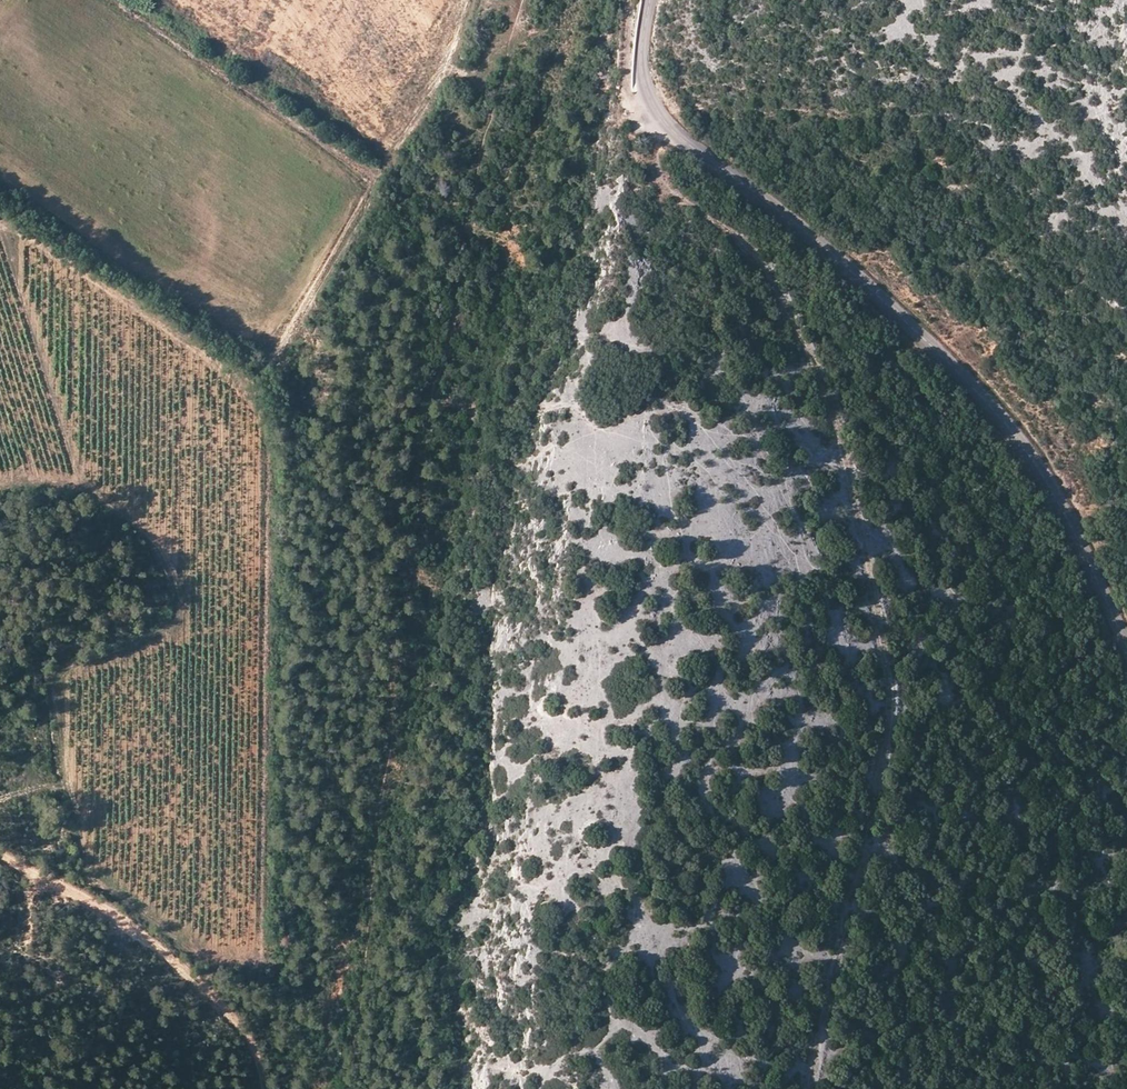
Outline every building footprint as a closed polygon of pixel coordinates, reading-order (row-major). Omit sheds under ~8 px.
[(1048,218),(1047,229),(1057,229),(1057,218),(1048,218)]
